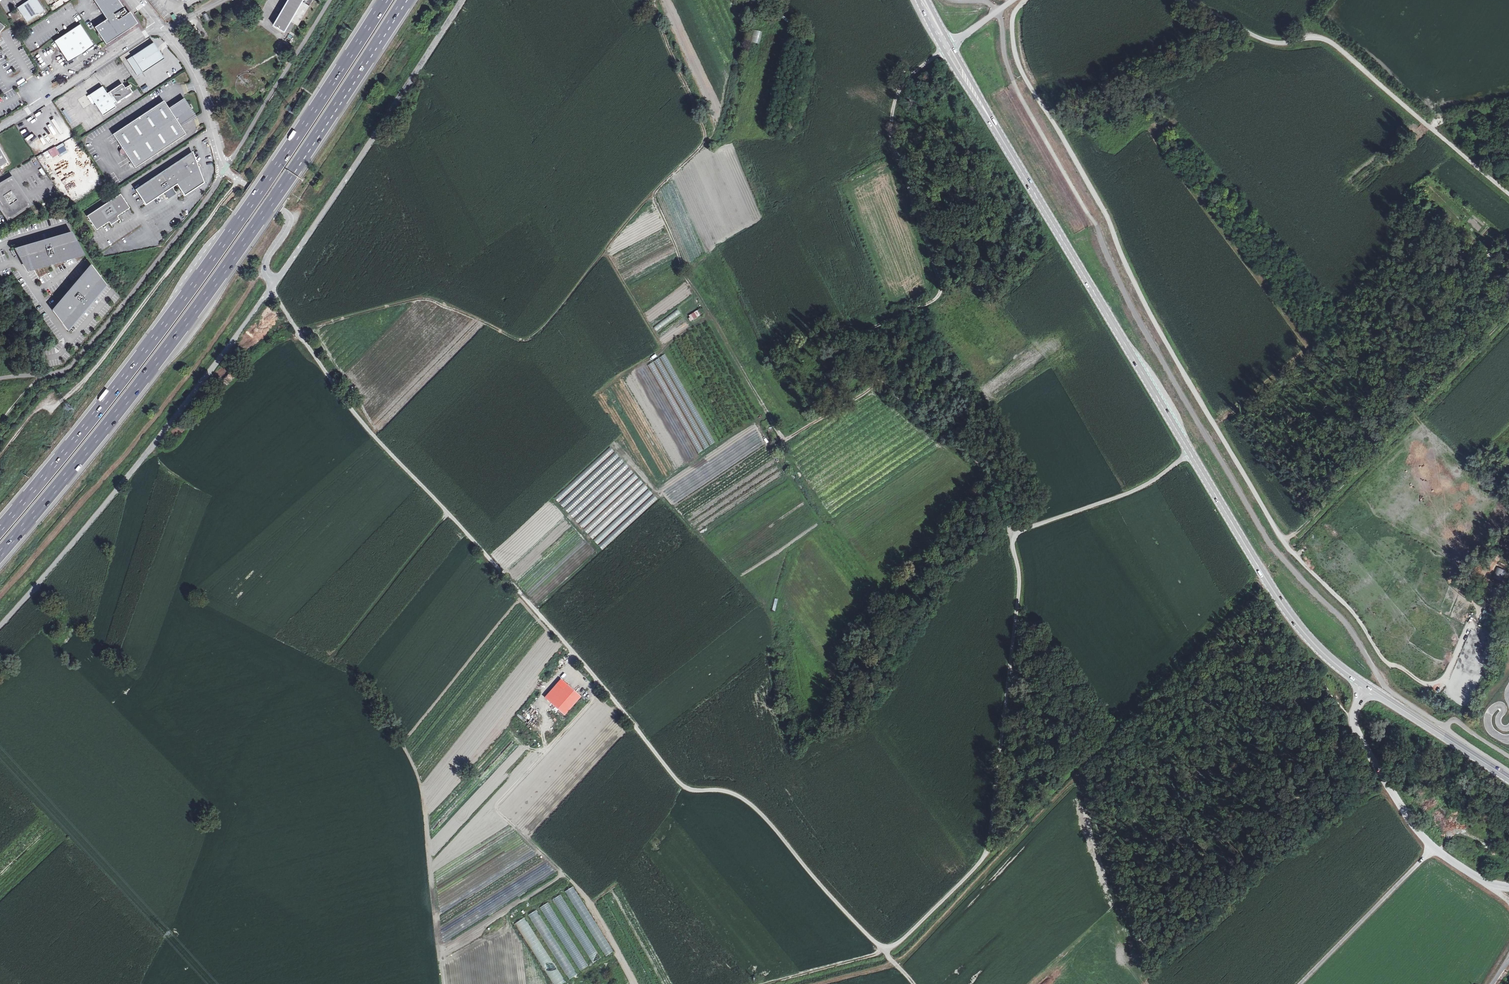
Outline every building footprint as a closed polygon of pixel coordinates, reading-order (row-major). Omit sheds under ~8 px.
[(19,6),(17,7),(27,22),(44,10),(37,0),(32,0),(29,2),(27,0),(24,2),(25,4),(20,8),(19,6)] [(106,44),(135,25),(127,13),(119,0),(94,0),(106,19),(94,27),(106,44)] [(274,24),(284,31),(291,20),(298,25),(313,0),(287,0),(274,24)] [(130,12),(127,13),(135,25),(137,23),(130,12)] [(201,15),(206,20),(210,18),(205,12),(201,15)] [(94,45),(80,23),(54,41),(55,43),(59,48),(68,62),(94,45)] [(759,44),(762,32),(754,29),(750,41),(759,44)] [(153,42),(132,56),(142,72),(163,58),(153,42)] [(142,72),(132,56),(127,59),(137,75),(142,72)] [(891,86),(894,81),(886,77),(884,82),(891,86)] [(125,87),(122,83),(109,91),(109,92),(107,93),(102,86),(89,95),(103,115),(116,107),(114,104),(116,102),(132,92),(129,88),(131,86),(130,84),(125,87)] [(119,149),(119,150),(119,151),(119,152),(120,153),(121,154),(122,154),(123,154),(124,154),(125,153),(134,167),(184,134),(179,126),(184,123),(186,122),(186,121),(194,116),(189,111),(189,112),(184,100),(169,110),(163,101),(112,133),(121,147),(121,148),(120,148),(120,149),(119,149)] [(135,190),(144,204),(163,192),(166,198),(174,193),(170,188),(176,184),(183,195),(202,183),(197,169),(194,171),(191,167),(196,165),(191,153),(135,190)] [(0,184),(0,202),(2,205),(0,206),(0,207),(8,219),(30,206),(11,177),(0,184)] [(95,230),(108,222),(110,225),(118,219),(116,216),(128,208),(119,194),(86,216),(95,230)] [(1382,211),(1386,208),(1376,199),(1373,203),(1382,211)] [(42,241),(15,249),(26,270),(49,264),(49,263),(51,262),(53,261),(54,262),(82,254),(70,233),(42,241)] [(1490,252),(1486,257),(1490,260),(1490,259),(1498,266),(1501,263),(1493,256),(1495,255),(1496,255),(1499,251),(1494,246),(1489,252),(1490,252)] [(68,292),(52,310),(67,329),(104,285),(89,266),(71,288),(71,289),(70,291),(68,292)] [(691,320),(698,315),(695,311),(689,315),(691,320)] [(680,313),(656,331),(660,336),(684,318),(680,313)] [(665,354),(660,357),(710,445),(716,442),(665,354)] [(659,358),(654,361),(704,450),(710,447),(659,358)] [(653,362),(648,366),(698,454),(704,450),(653,362)] [(644,366),(639,369),(652,391),(657,388),(644,366)] [(639,369),(632,373),(647,399),(653,395),(639,369)] [(1156,383),(1165,397),(1168,395),(1159,381),(1156,383)] [(697,458),(659,393),(655,396),(692,461),(697,458)] [(654,396),(649,400),(685,465),(692,462),(654,396)] [(763,422),(774,440),(778,437),(767,419),(763,422)] [(610,447),(553,499),(602,551),(658,500),(610,447)] [(868,618),(871,621),(879,611),(876,608),(868,618)] [(50,630),(56,638),(60,634),(54,627),(50,630)] [(555,699),(568,685),(564,680),(551,695),(555,699)] [(555,699),(551,703),(564,715),(582,696),(568,685),(555,699)] [(573,887),(565,892),(606,955),(614,951),(573,887)] [(560,895),(552,900),(593,963),(601,958),(560,895)] [(548,903),(540,908),(580,972),(589,967),(548,903)] [(536,910),(528,915),(569,980),(577,975),(536,910)] [(514,924),(553,983),(562,983),(566,982),(524,918),(514,924)]
